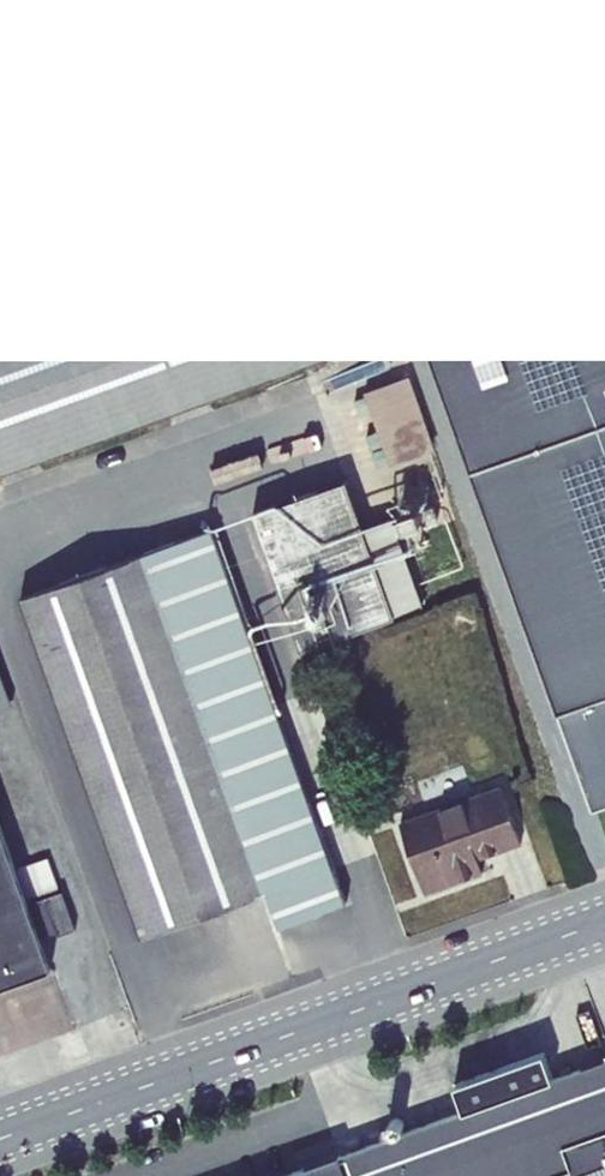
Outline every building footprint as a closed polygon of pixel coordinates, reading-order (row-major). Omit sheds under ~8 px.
[(146,0),(70,0),(2,24),(0,19),(0,257),(228,175),(231,184),(248,179),(244,169),(351,131),(593,807),(604,803),(604,0),(228,0),(255,78),(217,92),(219,99),(185,111),(146,0)] [(2,24),(69,0),(0,0),(0,19),(2,24)] [(228,0),(146,0),(185,111),(219,99),(217,92),(255,78),(228,0)] [(0,321),(0,470),(2,474),(375,340),(326,204),(0,321)] [(409,375),(365,391),(389,464),(435,449),(409,375)] [(346,480),(252,514),(301,651),(423,604),(393,519),(364,530),(346,480)] [(211,528),(20,597),(141,937),(266,892),(278,926),(346,902),(211,528)] [(454,611),(450,630),(470,634),(474,614),(454,611)] [(501,785),(399,821),(424,893),(482,872),(477,858),(521,842),(501,785)] [(50,969),(39,937),(56,931),(58,935),(75,929),(62,891),(27,904),(0,827),(0,987),(50,969)] [(47,857),(17,868),(28,899),(58,888),(47,857)] [(283,1175),(604,1175),(604,1060),(554,1079),(544,1051),(453,1084),(462,1111),(283,1175)]
